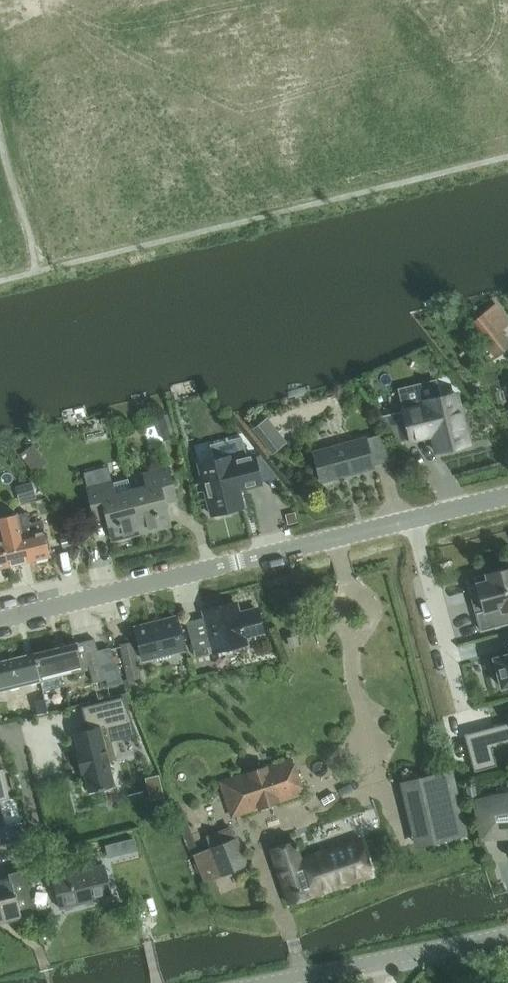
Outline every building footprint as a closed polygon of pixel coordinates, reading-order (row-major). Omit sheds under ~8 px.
[(495,359),(507,348),(507,339),(502,331),(507,326),(507,318),(496,304),(469,326),(495,359)] [(404,412),(383,416),(402,443),(411,441),(426,437),(426,435),(434,433),(438,451),(468,444),(456,394),(425,402),(426,406),(404,412)] [(256,434),(273,454),(288,442),(271,422),(256,434)] [(321,483),(375,468),(366,438),(313,453),(321,483)] [(33,443),(20,454),(35,473),(48,463),(33,443)] [(264,485),(256,453),(234,458),(233,454),(197,463),(210,517),(246,508),(241,491),(264,485)] [(132,491),(143,534),(171,527),(165,503),(176,501),(168,468),(144,474),(147,487),(132,491)] [(143,534),(132,491),(115,495),(112,482),(87,488),(96,521),(108,518),(113,541),(143,534)] [(16,506),(29,563),(51,558),(42,521),(30,524),(28,513),(31,513),(28,502),(16,505),(16,506)] [(58,504),(44,507),(48,524),(62,521),(58,504)] [(9,568),(29,563),(16,506),(0,510),(0,532),(9,568)] [(9,568),(0,532),(0,570),(9,568)] [(481,632),(507,625),(507,574),(507,570),(475,578),(484,612),(476,614),(481,632)] [(214,646),(216,652),(247,644),(245,638),(265,634),(259,608),(239,613),(237,603),(206,611),(212,635),(192,640),(195,651),(214,646)] [(137,629),(145,660),(183,650),(175,619),(137,629)] [(98,651),(95,640),(34,655),(40,681),(82,671),(82,667),(89,665),(93,683),(107,680),(98,651)] [(128,681),(142,678),(134,643),(121,645),(128,681)] [(98,651),(107,680),(108,688),(124,684),(110,648),(98,651)] [(34,655),(0,663),(0,692),(40,681),(34,655)] [(507,686),(507,656),(496,659),(503,687),(507,686)] [(26,699),(31,717),(37,715),(37,716),(49,713),(44,695),(26,699)] [(88,730),(74,734),(89,793),(116,786),(109,761),(116,759),(111,742),(138,735),(123,698),(83,708),(88,730)] [(468,741),(476,772),(497,766),(492,750),(507,746),(507,725),(500,727),(502,733),(468,741)] [(230,781),(241,814),(302,794),(291,761),(230,781)] [(9,799),(2,770),(0,770),(0,801),(9,799)] [(466,836),(451,772),(418,780),(433,843),(466,836)] [(476,804),(480,819),(494,816),(496,822),(504,822),(505,835),(507,835),(507,797),(476,804)] [(25,823),(6,827),(9,838),(27,834),(25,823)] [(236,841),(230,827),(208,835),(212,845),(194,852),(206,882),(247,866),(237,841),(236,841)] [(362,840),(314,855),(300,860),(295,843),(270,850),(288,904),(373,877),(362,840)] [(61,909),(111,897),(104,866),(53,878),(61,909)] [(11,879),(0,881),(0,925),(22,919),(20,911),(32,908),(26,884),(13,887),(11,879)]
